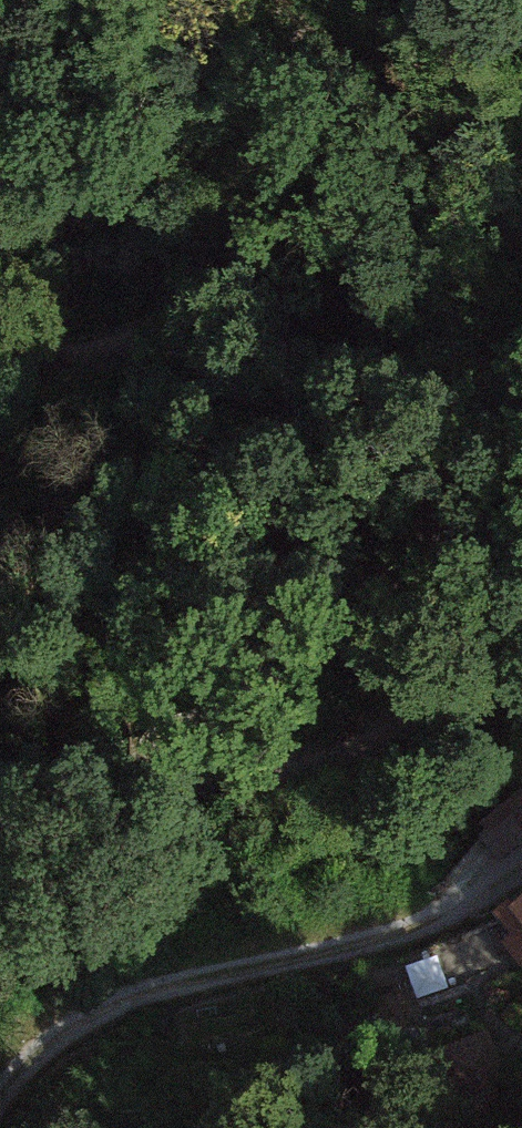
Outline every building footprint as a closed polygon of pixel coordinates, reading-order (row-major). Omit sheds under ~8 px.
[(521,826),(521,780),(476,819),(499,846),(521,826)] [(507,907),(521,924),(521,894),(507,907)]
